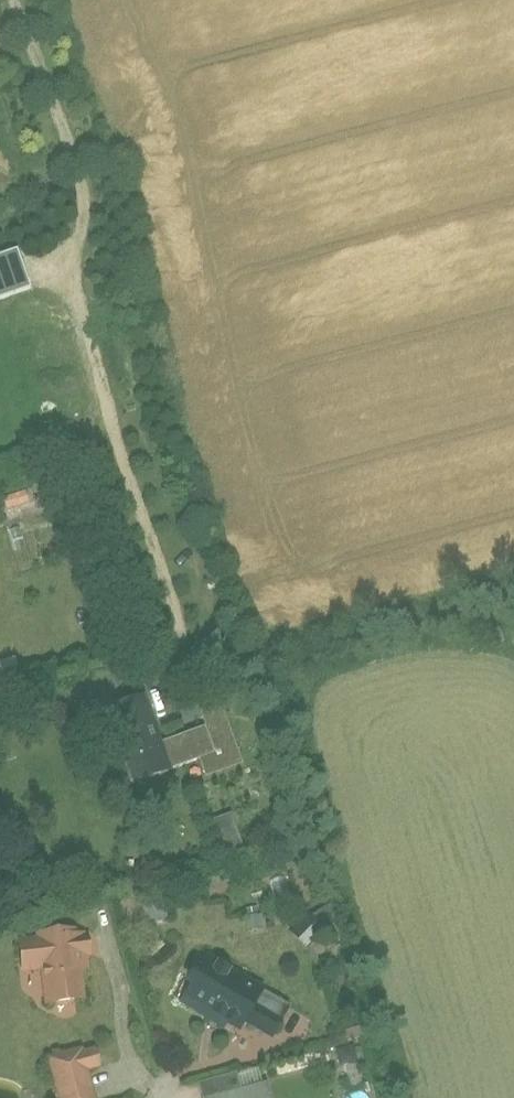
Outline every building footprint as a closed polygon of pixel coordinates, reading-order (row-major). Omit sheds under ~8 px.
[(168,778),(142,699),(103,711),(129,791),(168,778)] [(83,935),(34,941),(35,955),(17,957),(19,980),(39,977),(43,1009),(85,1005),(81,977),(87,976),(83,935)] [(265,991),(198,958),(174,1006),(238,1039),(245,1025),(274,1040),(289,1011),(262,997),(265,991)] [(45,1062),(54,1097),(92,1097),(87,1078),(99,1075),(94,1054),(82,1057),(81,1053),(45,1062)] [(236,1076),(197,1087),(200,1097),(267,1097),(264,1086),(240,1092),(236,1076)]
